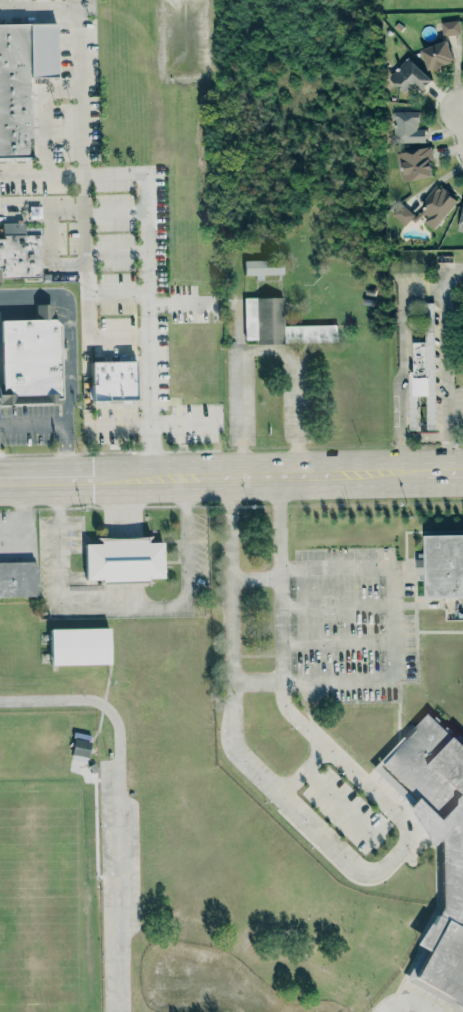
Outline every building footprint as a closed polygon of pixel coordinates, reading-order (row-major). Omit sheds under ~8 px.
[(459,34),(458,20),(439,23),(441,36),(459,34)] [(28,157),(0,158),(0,26),(53,25),(54,77),(26,77),(28,157)] [(425,71),(450,61),(443,40),(417,50),(425,71)] [(387,78),(404,94),(412,85),(418,90),(429,79),(406,58),(387,78)] [(417,111),(391,112),(392,143),(424,142),(424,129),(417,129),(417,111)] [(426,161),(432,160),(429,146),(396,152),(401,182),(428,177),(426,161)] [(456,200),(437,187),(415,216),(398,203),(389,215),(404,226),(411,216),(432,231),(456,200)] [(36,276),(0,277),(0,235),(35,234),(36,276)] [(241,275),(259,276),(259,274),(279,275),(280,260),(242,259),(241,275)] [(242,340),(253,340),(254,344),(280,343),(279,297),(241,298),(242,340)] [(56,404),(0,405),(0,321),(55,320),(56,404)] [(336,341),(336,324),(309,325),(309,342),(336,341)] [(84,401),(84,362),(130,361),(131,401),(84,401)] [(462,598),(462,535),(420,536),(421,599),(462,598)] [(81,579),(80,545),(160,542),(162,577),(81,579)] [(35,597),(0,598),(0,562),(34,560),(35,597)] [(43,630),(44,666),(109,664),(108,628),(43,630)] [(429,714),(462,749),(462,1004),(413,976),(426,952),(417,947),(441,909),(439,839),(429,848),(405,807),(414,799),(380,766),(429,714)] [(68,754),(84,758),(88,742),(72,738),(68,754)]
